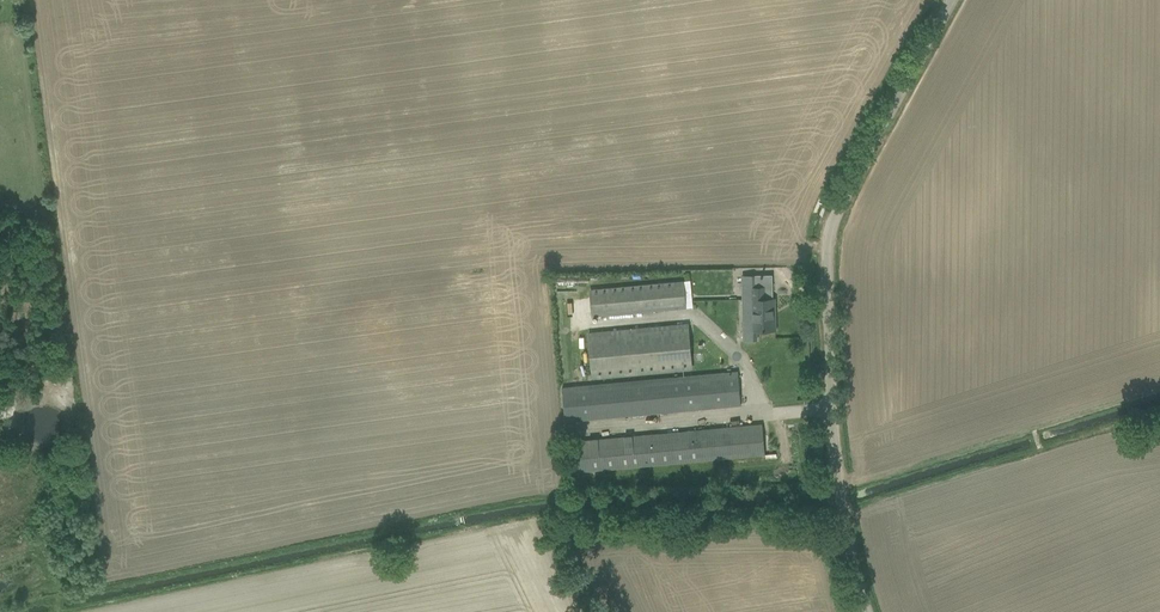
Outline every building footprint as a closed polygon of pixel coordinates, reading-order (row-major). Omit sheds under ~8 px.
[(743,276),(742,276),(743,294),(750,293),(750,310),(743,310),(744,330),(757,330),(764,330),(776,329),(775,298),(773,298),(772,275),(763,275),(763,274),(761,274),(761,275),(760,275),(752,275),(751,275),(743,276)] [(590,289),(593,316),(687,307),(684,280),(590,289)] [(588,332),(592,377),(693,368),(689,323),(588,332)] [(563,388),(566,423),(741,405),(737,371),(563,388)] [(568,446),(570,473),(766,454),(764,424),(583,440),(583,445),(568,446)]
